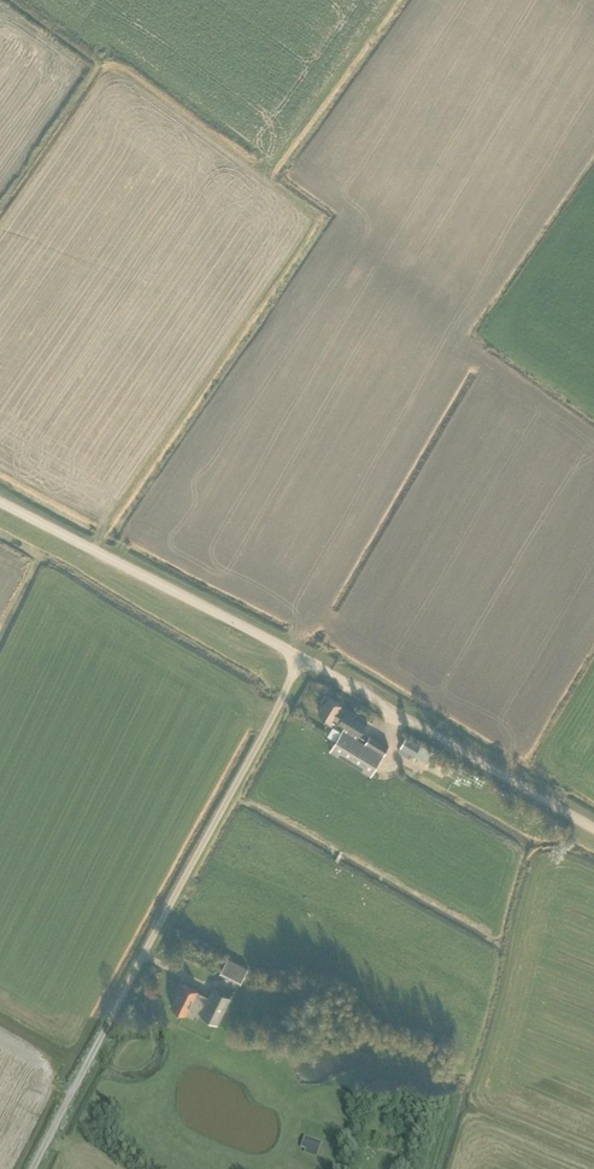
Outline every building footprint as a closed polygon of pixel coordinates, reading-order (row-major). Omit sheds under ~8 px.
[(345,710),(339,706),(341,703),(328,695),(318,712),(331,720),(333,717),(339,721),(338,723),(344,727),(341,731),(333,726),(327,735),(336,740),(329,750),(371,776),(383,755),(356,738),(367,721),(346,708),(345,710)] [(383,754),(388,746),(370,734),(365,742),(383,754)] [(427,762),(434,751),(407,735),(400,747),(414,755),(415,755),(427,762)] [(241,981),(248,967),(227,957),(220,971),(241,981)] [(209,997),(197,991),(197,990),(182,982),(170,1006),(186,1014),(189,1007),(201,1013),(200,1014),(218,1023),(230,997),(213,988),(209,997)] [(374,1042),(377,1032),(362,1028),(359,1037),(374,1042)] [(303,1154),(315,1158),(320,1144),(303,1138),(300,1149),(304,1151),(303,1154)]
